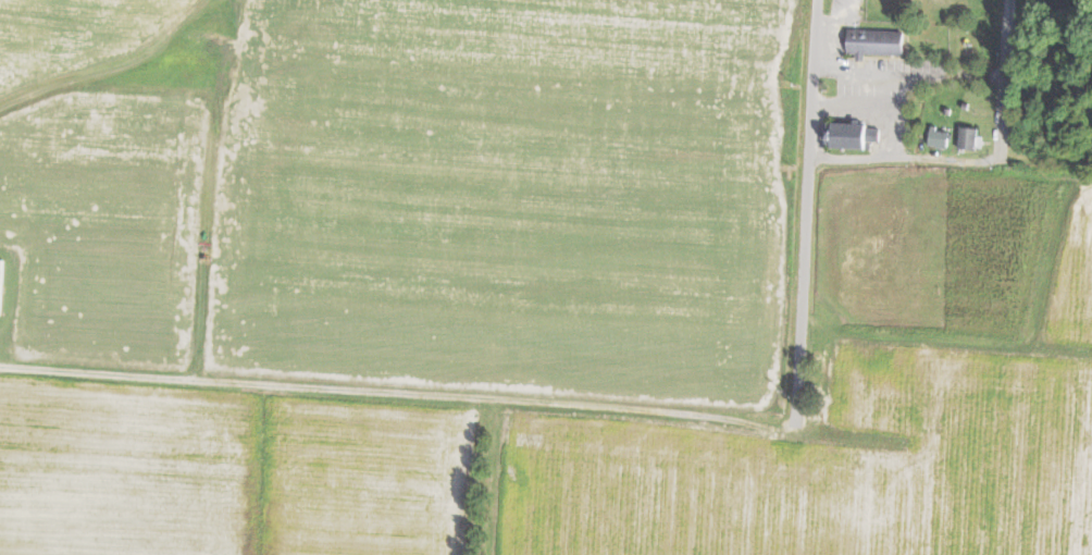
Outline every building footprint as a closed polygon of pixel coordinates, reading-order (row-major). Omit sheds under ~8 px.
[(849,54),(858,54),(858,61),(866,61),(866,55),(906,56),(906,31),(849,30),(849,54)] [(870,149),(870,141),(881,141),(882,126),(828,124),(828,147),(870,149)] [(978,149),(979,128),(961,128),(961,149),(978,149)] [(950,149),(951,131),(931,129),(930,147),(950,149)]
